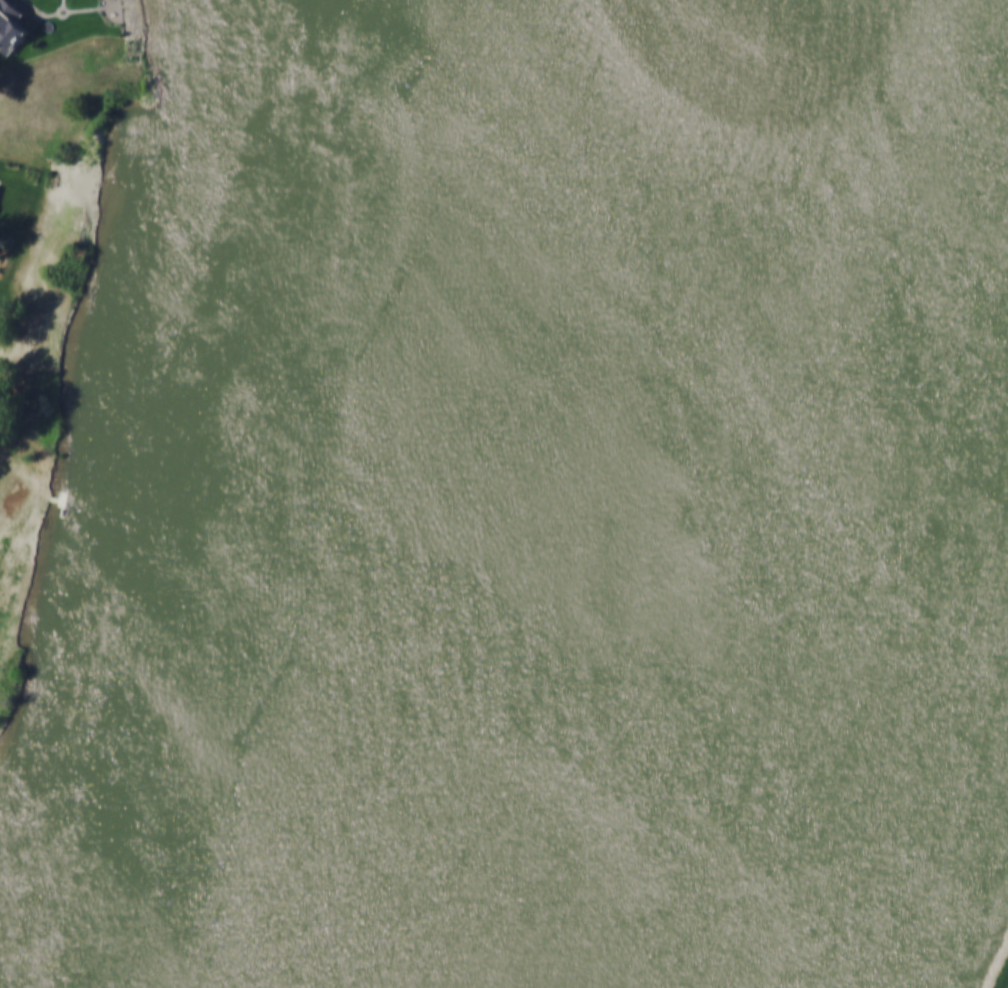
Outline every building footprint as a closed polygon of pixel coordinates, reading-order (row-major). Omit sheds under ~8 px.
[(9,56),(31,30),(18,19),(25,10),(13,0),(0,0),(0,48),(9,56)]
